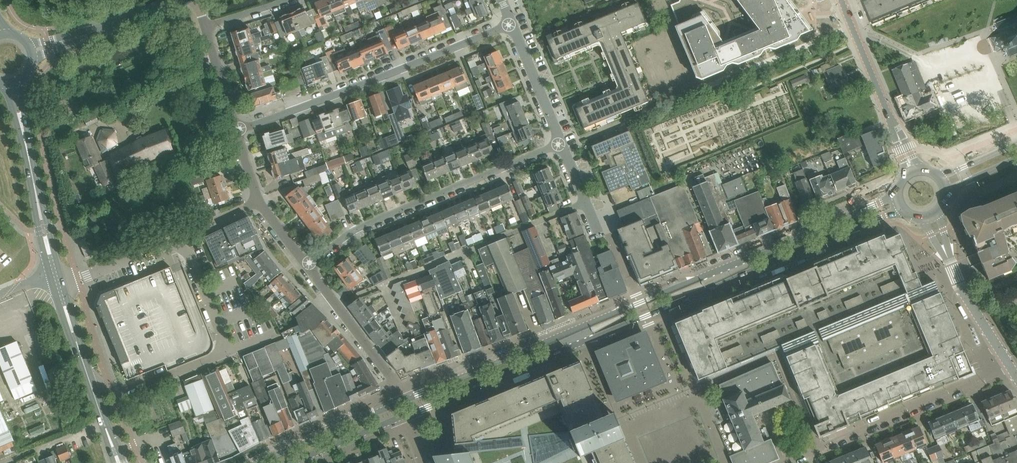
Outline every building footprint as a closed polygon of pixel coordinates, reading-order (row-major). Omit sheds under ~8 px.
[(317,24),(319,29),(328,26),(324,17),(333,13),(327,0),(324,0),(315,4),(317,8),(311,10),(317,24)] [(335,17),(346,12),(341,0),(327,0),(333,13),(335,17)] [(355,0),(341,0),(346,12),(348,16),(351,15),(354,14),(350,6),(356,3),(355,0)] [(367,13),(378,8),(375,0),(355,0),(356,3),(360,12),(366,10),(367,13)] [(678,26),(700,77),(748,57),(798,36),(809,32),(785,0),(691,0),(678,26)] [(870,24),(928,0),(860,0),(870,24)] [(484,2),(472,7),(465,10),(467,16),(469,15),(472,21),(477,19),(489,14),(484,2)] [(548,46),(547,46),(547,47),(549,50),(554,64),(558,63),(558,62),(557,60),(599,42),(603,44),(622,90),(577,109),(576,106),(572,107),(578,121),(580,125),(582,124),(584,129),(593,125),(594,127),(598,126),(598,123),(614,116),(615,119),(620,117),(619,115),(635,108),(636,110),(640,108),(639,106),(648,102),(639,80),(640,79),(621,33),(646,23),(638,3),(629,7),(627,3),(623,5),(625,8),(596,20),(582,26),(580,22),(576,24),(577,28),(561,35),(559,31),(555,33),(556,37),(547,40),(550,45),(548,46)] [(423,8),(421,4),(410,8),(412,13),(423,8)] [(434,9),(436,13),(426,17),(434,35),(451,28),(442,6),(434,9)] [(297,11),(292,14),(302,37),(307,35),(304,29),(317,24),(311,10),(306,12),(304,8),(303,9),(301,9),(298,10),(297,11)] [(400,18),(412,13),(410,8),(398,13),(400,18)] [(986,38),(988,44),(988,45),(991,51),(996,49),(996,50),(997,51),(997,52),(999,52),(999,51),(1000,51),(1000,50),(1004,49),(1003,49),(1002,50),(1002,51),(1002,52),(1002,53),(1002,54),(1003,55),(1004,55),(1004,56),(1005,56),(1006,56),(1007,56),(1007,57),(1008,56),(1015,53),(1016,53),(1016,52),(1016,13),(1003,19),(1001,16),(993,19),(994,23),(993,23),(993,24),(993,25),(992,25),(992,26),(991,27),(991,28),(991,29),(992,29),(992,30),(993,31),(994,31),(995,31),(997,31),(997,34),(986,38)] [(275,23),(281,38),(284,37),(287,35),(288,36),(294,33),(296,38),(297,38),(298,40),(303,38),(302,37),(292,14),(288,16),(286,15),(283,17),(282,18),(280,19),(281,20),(275,23)] [(454,29),(462,26),(457,14),(449,17),(454,29)] [(417,26),(423,40),(434,35),(426,17),(427,20),(421,22),(422,24),(417,26)] [(274,21),(267,24),(271,34),(272,34),(277,32),(278,32),(274,21)] [(361,26),(359,21),(354,23),(352,24),(351,24),(353,29),(361,26)] [(396,35),(392,26),(383,30),(388,41),(394,38),(399,50),(411,45),(405,31),(396,35)] [(423,40),(417,26),(405,31),(411,45),(423,40)] [(249,28),(231,33),(235,45),(262,37),(261,32),(251,35),(249,28)] [(388,54),(383,42),(388,41),(383,30),(376,33),(377,36),(368,40),(371,46),(376,59),(388,54)] [(271,34),(235,45),(237,51),(236,52),(237,56),(239,57),(240,61),(261,55),(258,44),(261,43),(261,42),(273,38),(272,34),(271,34)] [(371,46),(359,51),(364,64),(376,59),(371,46)] [(337,62),(341,74),(353,69),(348,55),(339,59),(335,50),(327,53),(331,65),(332,64),(337,62)] [(364,64),(359,51),(348,55),(353,69),(364,64)] [(487,70),(490,69),(503,64),(498,52),(485,57),(487,63),(477,67),(480,73),(487,70)] [(320,59),(321,62),(317,64),(314,56),(309,58),(310,62),(311,62),(312,65),(313,71),(315,71),(317,77),(315,77),(317,83),(321,81),(323,82),(327,80),(328,79),(329,78),(327,74),(334,71),(332,64),(331,65),(327,53),(326,53),(327,56),(320,59)] [(259,60),(263,59),(261,55),(240,61),(242,67),(242,69),(242,72),(244,72),(244,75),(245,75),(246,78),(271,70),(270,65),(261,68),(259,60)] [(303,76),(297,77),(298,79),(301,86),(307,85),(307,86),(308,86),(310,86),(313,85),(314,84),(317,83),(315,77),(317,77),(315,71),(313,71),(312,65),(311,62),(310,62),(309,58),(304,59),(307,67),(301,69),(303,76)] [(824,72),(827,71),(837,94),(849,89),(840,65),(835,68),(832,62),(821,66),(824,72)] [(919,92),(924,90),(912,62),(907,64),(892,70),(903,96),(904,98),(900,100),(907,117),(936,105),(932,95),(922,100),(919,92)] [(488,83),(495,81),(494,80),(507,74),(503,64),(490,69),(487,70),(490,77),(486,78),(488,83)] [(469,87),(461,67),(449,72),(455,87),(457,92),(469,87)] [(247,83),(245,85),(246,88),(248,88),(249,91),(251,90),(252,94),(277,86),(276,83),(273,83),(266,86),(264,78),(274,75),(272,70),(271,70),(246,78),(247,81),(246,81),(247,83)] [(455,87),(449,72),(437,77),(444,92),(455,87)] [(495,81),(500,93),(513,87),(507,74),(494,80),(495,81)] [(808,81),(806,75),(792,81),(794,87),(808,81)] [(444,92),(437,77),(426,82),(434,101),(432,97),(444,92)] [(252,94),(250,95),(254,107),(261,105),(262,105),(303,92),(301,86),(298,79),(292,81),(277,86),(252,94)] [(414,87),(421,106),(434,101),(426,82),(414,87)] [(400,87),(387,92),(395,113),(389,115),(393,128),(399,126),(395,114),(412,108),(407,95),(403,96),(400,87)] [(489,96),(490,98),(494,95),(491,88),(483,92),(485,98),(489,96)] [(373,97),(369,98),(376,117),(383,115),(385,120),(389,119),(390,119),(388,115),(389,115),(388,111),(386,112),(380,94),(379,95),(377,94),(373,95),(373,97)] [(479,95),(473,98),(479,110),(485,108),(479,95)] [(354,121),(361,119),(363,124),(368,123),(364,110),(363,110),(360,101),(355,103),(354,101),(351,102),(351,104),(348,105),(354,121)] [(509,120),(508,120),(524,114),(519,102),(507,107),(509,112),(507,113),(509,120)] [(333,111),(328,112),(337,136),(354,129),(347,109),(341,111),(340,108),(338,109),(337,108),(333,109),(333,111)] [(464,116),(462,111),(453,115),(455,120),(464,116)] [(318,133),(317,134),(320,142),(337,136),(328,112),(325,114),(323,113),(320,114),(319,116),(318,116),(319,119),(313,121),(318,133)] [(88,127),(99,122),(95,114),(84,120),(88,127)] [(513,132),(529,125),(524,114),(508,120),(513,132)] [(453,115),(445,118),(447,123),(455,120),(453,115)] [(431,130),(426,117),(420,119),(425,132),(431,130)] [(311,119),(299,123),(305,138),(317,134),(318,133),(313,121),(312,121),(311,119)] [(488,122),(482,124),(487,135),(475,139),(477,144),(483,158),(494,153),(487,136),(493,134),(488,122)] [(518,143),(534,137),(529,125),(513,132),(518,143)] [(591,147),(596,159),(606,155),(608,159),(604,161),(605,163),(606,166),(609,164),(611,169),(602,172),(610,193),(630,185),(632,190),(651,182),(627,126),(620,129),(622,134),(591,147)] [(110,155),(118,173),(173,150),(166,130),(142,139),(110,155)] [(286,136),(284,130),(270,134),(269,133),(265,134),(265,136),(263,137),(267,150),(290,143),(292,142),(290,135),(286,136)] [(843,154),(865,146),(873,167),(887,162),(874,130),(861,136),(855,139),(853,133),(837,139),(843,154)] [(116,133),(104,132),(100,142),(108,150),(118,144),(116,133)] [(91,136),(76,143),(88,169),(94,166),(103,186),(116,181),(107,160),(103,162),(91,136)] [(469,142),(471,146),(466,148),(471,163),(483,158),(477,144),(475,139),(469,142)] [(362,157),(371,154),(368,145),(359,149),(362,157)] [(271,162),(272,166),(302,156),(302,157),(310,154),(308,148),(290,154),(290,156),(288,156),(286,148),(268,154),(268,155),(268,157),(269,160),(271,162)] [(471,163),(466,148),(455,153),(461,167),(471,163)] [(821,155),(824,162),(832,158),(831,154),(836,151),(835,149),(821,155)] [(388,150),(377,154),(380,159),(391,155),(388,150)] [(421,164),(416,151),(410,154),(415,166),(421,164)] [(345,163),(355,160),(352,153),(343,157),(345,163)] [(461,167),(455,153),(444,157),(450,172),(461,167)] [(372,156),(376,166),(381,164),(380,159),(377,154),(372,156)] [(404,156),(409,168),(415,166),(410,154),(404,156)] [(302,156),(272,166),(273,171),(272,171),(274,178),(275,178),(276,179),(306,170),(302,157),(302,156)] [(428,164),(422,167),(428,181),(438,177),(433,162),(430,156),(425,158),(428,164)] [(346,164),(345,163),(343,157),(327,163),(329,170),(346,164)] [(433,162),(438,177),(450,172),(444,157),(433,162)] [(850,188),(855,186),(855,183),(856,183),(846,158),(837,161),(840,170),(831,174),(837,190),(848,186),(850,188)] [(364,171),(360,161),(355,163),(359,172),(364,171)] [(305,172),(307,178),(319,174),(328,171),(325,164),(305,172)] [(548,168),(533,174),(538,185),(553,179),(548,168)] [(798,183),(796,183),(804,203),(814,199),(803,170),(794,174),(798,183)] [(417,186),(411,171),(399,176),(405,190),(417,186)] [(808,175),(817,198),(827,194),(830,196),(834,194),(835,191),(829,175),(823,178),(822,176),(817,178),(815,172),(808,175)] [(319,174),(303,180),(305,187),(321,181),(319,174)] [(696,185),(692,187),(710,231),(709,231),(718,253),(775,230),(799,220),(796,213),(790,199),(784,185),(777,188),(782,202),(769,206),(766,199),(761,201),(757,192),(747,196),(734,201),(737,209),(744,225),(735,230),(735,231),(737,236),(735,237),(729,223),(728,223),(727,220),(728,219),(725,211),(728,210),(727,208),(724,201),(746,192),(745,190),(740,178),(722,186),(724,191),(721,193),(714,174),(703,178),(702,175),(693,179),(696,185)] [(190,180),(192,186),(205,182),(202,175),(190,180)] [(207,188),(203,190),(204,195),(225,188),(224,183),(225,181),(224,178),(222,177),(221,176),(207,180),(210,190),(208,190),(207,188)] [(375,180),(377,185),(383,200),(394,195),(388,180),(389,180),(387,176),(375,180)] [(388,180),(394,195),(405,190),(399,176),(389,180),(388,180)] [(543,196),(557,190),(553,179),(538,185),(543,196)] [(364,185),(365,186),(366,189),(366,190),(372,204),(383,200),(377,185),(375,180),(364,185)] [(519,180),(513,182),(518,194),(524,192),(519,180)] [(339,184),(333,186),(338,198),(344,196),(339,184)] [(654,196),(650,197),(680,269),(695,263),(690,250),(681,228),(691,224),(694,223),(694,224),(694,225),(699,223),(693,209),(693,210),(682,184),(654,196)] [(514,199),(508,185),(497,189),(503,204),(514,199)] [(328,197),(333,195),(329,186),(324,188),(328,197)] [(366,189),(365,186),(354,190),(361,209),(372,204),(366,190),(366,189)] [(652,186),(637,192),(641,201),(656,195),(652,186)] [(299,187),(286,197),(294,208),(309,196),(302,187),(300,188),(299,187)] [(229,193),(227,193),(225,188),(204,195),(206,200),(211,199),(210,196),(212,196),(215,204),(229,200),(229,198),(230,196),(229,193)] [(344,199),(350,213),(361,209),(354,190),(353,188),(343,192),(345,198),(344,199)] [(503,204),(497,189),(485,194),(491,209),(503,204)] [(557,190),(543,196),(538,198),(540,204),(545,202),(547,208),(548,208),(550,213),(559,209),(557,204),(562,201),(557,190)] [(980,208),(980,207),(960,215),(969,237),(967,238),(970,246),(974,245),(988,280),(1010,271),(1016,268),(1016,193),(980,208)] [(491,209),(485,194),(474,199),(480,213),(491,209)] [(198,203),(206,200),(204,195),(196,198),(198,203)] [(310,195),(309,196),(294,208),(301,218),(318,205),(310,195)] [(618,211),(617,211),(624,227),(617,230),(621,239),(637,278),(640,284),(640,285),(641,285),(648,282),(674,271),(678,269),(679,270),(680,269),(650,197),(645,200),(618,211)] [(474,199),(463,203),(469,218),(470,221),(471,222),(482,218),(480,213),(474,199)] [(525,212),(525,211),(520,199),(514,201),(520,214),(525,212)] [(338,218),(345,215),(338,200),(332,203),(338,218)] [(734,201),(727,204),(728,207),(730,212),(737,209),(734,201)] [(325,205),(332,221),(338,218),(332,203),(325,205)] [(469,218),(463,203),(452,208),(460,226),(470,221),(469,218)] [(322,218),(325,216),(318,205),(301,218),(309,228),(322,218)] [(200,208),(202,215),(209,213),(206,206),(200,208)] [(453,224),(455,228),(460,226),(452,208),(441,212),(447,227),(448,227),(453,224)] [(525,212),(520,214),(523,222),(530,220),(526,211),(525,212)] [(441,212),(431,217),(437,231),(439,236),(449,232),(449,230),(447,227),(441,212)] [(576,213),(562,218),(569,239),(584,233),(576,213)] [(229,265),(245,258),(263,249),(264,249),(260,241),(249,217),(224,228),(205,238),(218,266),(228,261),(229,265)] [(431,217),(420,221),(426,236),(428,241),(438,236),(436,231),(437,231),(431,217)] [(515,217),(509,220),(512,227),(518,225),(515,217)] [(325,232),(327,235),(332,232),(322,218),(309,228),(317,238),(325,232)] [(426,236),(420,221),(409,226),(415,240),(426,236)] [(691,224),(681,228),(690,250),(695,263),(707,258),(713,255),(699,223),(694,225),(694,224),(694,223),(691,224)] [(415,240),(409,226),(398,230),(406,251),(417,247),(414,241),(415,240)] [(535,227),(522,232),(529,248),(537,269),(550,264),(549,262),(535,227)] [(406,251),(398,230),(387,235),(396,256),(406,251)] [(702,312),(675,324),(698,380),(781,346),(782,347),(785,355),(791,368),(819,437),(854,422),(879,412),(893,406),(904,402),(918,396),(932,390),(946,384),(964,377),(973,373),(968,361),(964,352),(935,281),(933,282),(923,286),(921,287),(899,234),(885,240),(883,235),(813,264),(814,268),(800,274),(790,278),(788,279),(786,275),(702,311),(702,312)] [(394,253),(395,256),(396,256),(387,235),(375,240),(382,256),(377,259),(382,271),(386,280),(392,277),(388,268),(383,257),(394,253)] [(459,237),(463,246),(468,244),(466,240),(464,235),(459,237)] [(475,243),(479,241),(476,235),(472,236),(473,237),(466,240),(468,244),(468,246),(475,243)] [(551,267),(549,268),(550,270),(554,282),(574,274),(578,285),(573,287),(577,297),(568,301),(573,313),(609,297),(601,276),(598,269),(594,257),(588,243),(585,235),(570,241),(573,248),(570,249),(572,254),(567,256),(569,261),(560,264),(560,263),(551,267)] [(515,254),(508,238),(478,250),(484,263),(485,267),(494,263),(505,289),(495,292),(511,337),(527,331),(511,293),(525,288),(533,310),(535,309),(532,299),(523,276),(517,264),(513,254),(515,254)] [(85,239),(79,241),(86,258),(92,256),(85,239)] [(453,242),(449,244),(452,252),(457,250),(454,244),(453,242)] [(366,244),(360,249),(371,262),(376,258),(366,244)] [(567,250),(565,245),(558,248),(560,253),(567,250)] [(535,270),(537,269),(529,248),(515,254),(513,254),(517,264),(523,276),(532,299),(535,309),(541,325),(548,322),(554,320),(545,295),(535,270)] [(272,260),(265,251),(264,252),(263,249),(245,258),(258,274),(263,270),(261,268),(272,260)] [(366,266),(371,262),(360,249),(355,253),(366,266)] [(611,250),(598,256),(602,267),(598,269),(601,276),(609,297),(628,290),(618,268),(616,262),(611,250)] [(558,258),(549,262),(550,264),(551,267),(560,263),(558,258)] [(348,259),(335,269),(342,279),(355,269),(348,259)] [(265,274),(270,281),(282,273),(272,260),(261,268),(263,270),(258,274),(260,277),(265,274)] [(467,275),(461,261),(451,266),(457,279),(467,275)] [(439,266),(430,272),(431,275),(435,285),(437,292),(441,300),(459,293),(463,291),(457,279),(451,266),(449,262),(439,266)] [(477,266),(486,289),(474,294),(479,308),(487,329),(493,343),(503,340),(508,338),(511,337),(495,292),(493,288),(485,267),(484,263),(477,266)] [(213,342),(213,341),(213,340),(184,268),(178,271),(173,273),(171,267),(114,290),(102,295),(100,300),(98,304),(99,307),(97,308),(101,318),(103,317),(128,380),(165,365),(168,371),(206,356),(207,356),(207,355),(208,355),(209,354),(210,354),(210,353),(211,353),(211,352),(212,352),(212,351),(212,350),(213,350),(213,349),(213,348),(214,347),(214,346),(214,345),(214,344),(214,343),(214,342),(213,342)] [(355,269),(342,279),(350,289),(363,280),(363,279),(360,276),(355,269)] [(546,271),(539,274),(557,319),(567,315),(554,282),(550,270),(546,271)] [(382,271),(370,278),(372,281),(375,286),(386,280),(382,271)] [(248,272),(243,276),(247,281),(252,278),(248,272)] [(271,284),(272,285),(269,287),(271,290),(275,293),(278,291),(289,281),(283,274),(271,284)] [(435,285),(431,275),(416,280),(420,291),(423,298),(430,316),(447,360),(454,357),(461,355),(445,311),(441,312),(433,293),(437,292),(435,285)] [(252,278),(247,281),(251,287),(256,283),(252,278)] [(409,295),(412,303),(415,310),(415,311),(421,309),(418,300),(423,298),(420,291),(416,280),(408,283),(406,280),(402,282),(406,288),(409,295)] [(281,301),(284,298),(295,288),(289,281),(278,291),(275,293),(271,297),(273,299),(276,295),(281,301)] [(397,292),(409,295),(406,288),(394,285),(392,290),(397,292)] [(286,309),(290,305),(301,296),(295,288),(284,298),(281,301),(284,304),(282,305),(286,309)] [(395,297),(400,299),(412,303),(409,295),(397,292),(395,297)] [(255,295),(263,304),(267,300),(266,301),(262,297),(258,293),(255,295)] [(491,344),(493,343),(487,329),(479,308),(474,294),(465,297),(468,302),(476,326),(484,347),(491,344)] [(305,296),(290,310),(298,322),(298,323),(299,323),(317,308),(305,296)] [(368,308),(360,298),(348,307),(356,317),(368,308)] [(412,303),(400,299),(398,305),(402,306),(415,310),(412,303)] [(268,311),(273,308),(272,307),(273,307),(270,304),(267,300),(263,304),(268,311)] [(461,312),(451,316),(465,354),(481,348),(474,327),(476,326),(468,302),(459,305),(461,312)] [(378,314),(371,305),(368,308),(356,317),(363,326),(375,317),(378,314)] [(402,306),(400,312),(406,314),(416,317),(414,312),(415,311),(415,310),(402,306)] [(279,315),(273,308),(268,311),(272,315),(275,319),(279,315)] [(299,323),(300,325),(295,327),(282,333),(285,339),(291,335),(301,331),(302,333),(310,329),(313,331),(324,347),(340,333),(334,326),(327,318),(317,308),(299,323)] [(406,314),(404,320),(408,321),(416,323),(418,322),(416,317),(406,314)] [(425,334),(426,337),(437,364),(442,362),(447,360),(430,316),(422,319),(427,333),(425,334)] [(363,326),(370,336),(382,327),(375,317),(363,326)] [(416,323),(408,321),(406,327),(413,329),(414,334),(421,331),(418,322),(416,323)] [(390,330),(386,333),(382,327),(370,336),(386,357),(405,343),(404,340),(402,336),(398,331),(393,334),(390,330)] [(313,331),(310,329),(302,333),(301,331),(291,335),(285,339),(286,338),(287,338),(296,334),(310,369),(327,362),(313,331)] [(646,330),(595,352),(602,369),(603,371),(616,403),(668,382),(646,330)] [(327,362),(310,369),(296,334),(287,338),(291,347),(305,381),(304,381),(308,391),(315,388),(325,413),(352,400),(341,373),(335,363),(329,355),(324,347),(313,331),(327,362)] [(421,331),(414,334),(417,341),(426,337),(425,334),(423,335),(421,331)] [(335,351),(338,350),(348,341),(340,333),(324,347),(329,355),(335,351)] [(411,344),(420,368),(421,370),(426,368),(437,364),(426,337),(417,341),(411,344)] [(287,338),(286,338),(285,339),(281,341),(276,342),(280,352),(291,347),(287,338)] [(411,344),(409,338),(404,340),(405,343),(406,346),(408,353),(403,365),(406,374),(410,372),(420,368),(411,344)] [(0,349),(0,362),(16,400),(38,390),(17,341),(0,349)] [(380,387),(367,365),(363,359),(348,341),(338,350),(335,351),(340,360),(350,373),(357,387),(361,385),(360,384),(361,383),(362,383),(369,393),(379,388),(380,387)] [(276,342),(265,347),(265,348),(275,372),(277,371),(282,382),(291,378),(289,373),(288,373),(279,352),(280,352),(276,342)] [(403,365),(408,353),(406,346),(405,343),(386,357),(397,372),(404,369),(403,365)] [(253,353),(263,376),(275,372),(265,348),(253,353)] [(335,363),(341,373),(352,400),(354,399),(366,394),(369,393),(362,383),(361,383),(360,384),(361,385),(357,387),(350,373),(340,360),(335,351),(329,355),(335,363)] [(263,379),(263,377),(263,376),(253,353),(243,357),(254,382),(263,379)] [(432,456),(435,462),(636,462),(632,456),(616,419),(614,413),(604,417),(580,361),(495,397),(452,415),(453,429),(454,441),(455,444),(459,444),(460,448),(460,453),(434,456),(432,456)] [(765,379),(776,374),(772,363),(766,365),(760,367),(765,379)] [(260,442),(261,442),(253,425),(250,416),(248,410),(245,404),(236,408),(227,386),(226,385),(218,367),(201,374),(217,411),(215,412),(218,419),(224,417),(241,453),(256,445),(260,442)] [(765,379),(760,367),(755,370),(749,372),(758,396),(781,386),(776,374),(765,379)] [(758,396),(749,372),(740,376),(735,378),(741,392),(743,391),(746,401),(758,396)] [(300,395),(310,420),(314,418),(319,416),(308,391),(304,381),(297,384),(295,379),(296,378),(294,373),(290,374),(290,373),(289,373),(291,378),(298,396),(300,395)] [(189,396),(177,401),(181,412),(193,407),(197,417),(203,415),(205,421),(206,424),(212,440),(220,462),(232,457),(241,453),(224,417),(218,419),(215,412),(203,380),(202,380),(201,375),(184,381),(189,396)] [(289,399),(300,424),(305,422),(310,420),(300,395),(298,396),(291,378),(282,382),(289,399)] [(741,392),(735,378),(727,382),(719,385),(723,400),(741,392)] [(254,382),(252,383),(254,388),(258,399),(259,399),(264,408),(269,421),(268,422),(269,424),(274,436),(286,430),(278,411),(268,388),(267,388),(263,379),(254,382)] [(231,383),(226,385),(227,386),(236,408),(245,404),(248,410),(258,405),(250,385),(235,392),(231,383)] [(278,383),(268,388),(278,411),(287,407),(288,407),(278,383)] [(729,413),(744,450),(763,442),(762,439),(752,415),(791,400),(784,385),(781,386),(758,396),(746,401),(743,391),(741,392),(723,400),(729,413)] [(1010,390),(994,397),(1005,421),(1010,435),(1016,432),(1016,407),(1010,390)] [(994,397),(982,402),(992,426),(1004,421),(1005,421),(994,397)] [(971,403),(963,407),(963,408),(961,408),(969,426),(975,423),(975,424),(979,422),(972,405),(971,403)] [(259,406),(258,405),(248,410),(250,416),(253,425),(261,442),(270,438),(274,436),(269,424),(265,426),(257,407),(259,406)] [(295,426),(287,407),(278,411),(286,430),(290,428),(295,426)] [(0,408),(0,447),(14,441),(0,408)] [(950,412),(958,430),(969,426),(961,408),(958,410),(957,409),(950,412)] [(944,415),(943,416),(940,418),(947,435),(958,430),(950,412),(944,415)] [(197,417),(193,419),(195,425),(205,421),(203,415),(197,417)] [(941,438),(941,437),(947,435),(940,418),(939,418),(938,417),(928,421),(937,440),(941,438)] [(181,421),(169,425),(174,437),(182,434),(185,442),(188,441),(181,421)] [(907,430),(915,449),(922,446),(923,449),(927,448),(926,445),(926,444),(919,427),(916,428),(915,427),(907,430)] [(907,460),(910,458),(912,458),(910,451),(915,449),(907,430),(900,433),(901,435),(897,436),(907,460)] [(1010,435),(1011,436),(1002,440),(998,441),(1007,462),(1016,462),(1016,432),(1010,435)] [(995,433),(991,435),(994,443),(998,441),(1002,440),(1000,434),(996,436),(996,435),(995,433)] [(905,462),(908,462),(907,460),(897,436),(894,438),(893,436),(886,439),(894,458),(900,455),(902,461),(904,461),(905,462)] [(763,442),(744,450),(730,456),(732,462),(769,462),(779,459),(771,439),(763,442)] [(876,445),(883,462),(894,458),(886,439),(878,442),(879,444),(876,445)] [(984,439),(976,442),(978,449),(987,445),(984,439)] [(206,442),(202,444),(209,462),(217,462),(220,462),(212,440),(206,442)] [(998,441),(994,443),(989,445),(995,459),(992,461),(993,462),(1007,462),(998,441)] [(966,454),(978,449),(976,442),(964,447),(966,454)] [(172,462),(197,462),(194,455),(193,456),(190,449),(191,451),(183,454),(182,452),(179,453),(176,444),(176,443),(168,446),(172,456),(169,457),(172,462)] [(202,444),(190,449),(193,456),(194,455),(197,462),(209,462),(202,444)] [(942,457),(943,456),(938,445),(933,448),(939,462),(944,462),(942,457)] [(995,459),(989,445),(977,450),(982,462),(993,462),(992,461),(995,459)] [(66,446),(56,450),(61,462),(71,458),(66,446)] [(380,455),(377,456),(380,462),(396,462),(393,454),(392,450),(388,452),(387,448),(379,451),(380,455)] [(857,452),(855,453),(860,462),(873,462),(869,454),(868,455),(865,448),(857,451),(857,452)] [(932,462),(939,462),(933,448),(927,450),(932,462)] [(971,453),(976,462),(982,462),(977,450),(971,453)] [(402,460),(404,459),(401,451),(393,454),(396,462),(403,462),(402,460)] [(52,452),(54,456),(39,461),(40,462),(57,462),(56,460),(53,452),(52,452)] [(855,453),(852,454),(850,454),(844,456),(847,462),(860,462),(855,453)]
